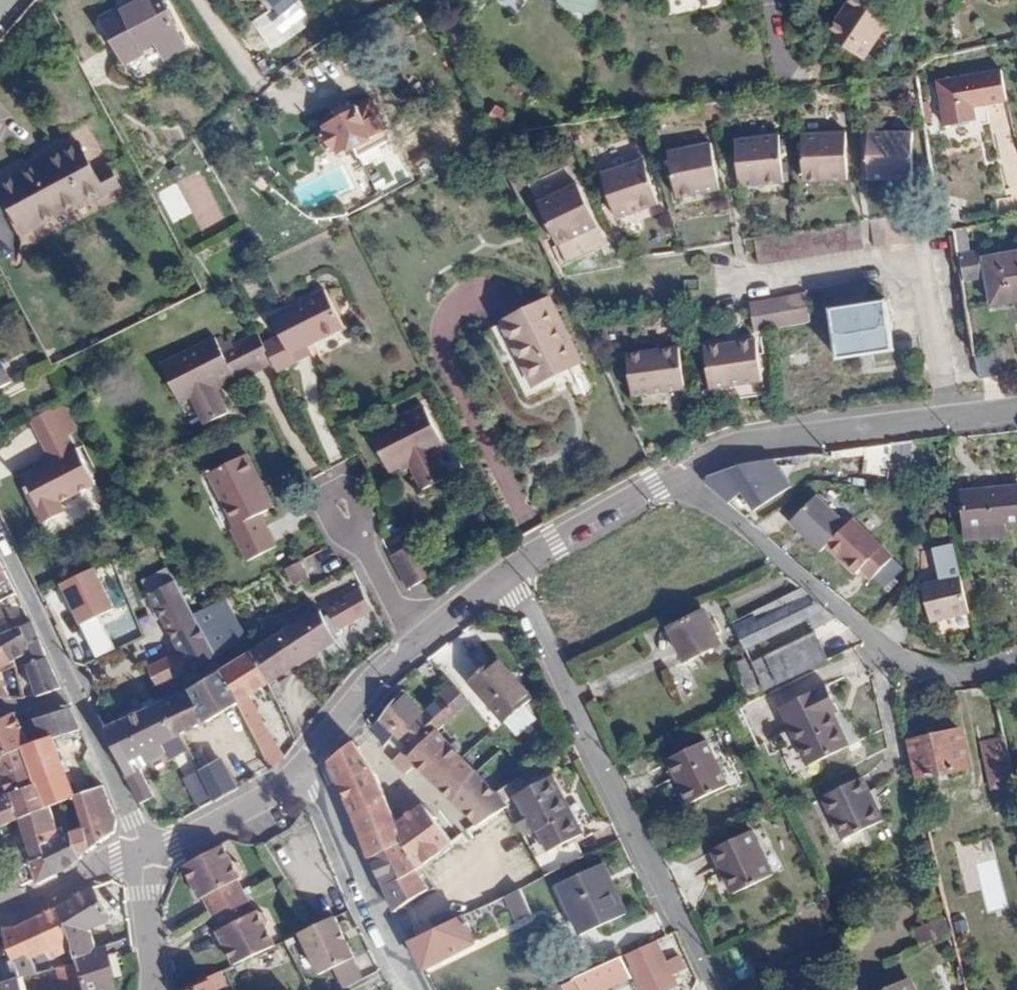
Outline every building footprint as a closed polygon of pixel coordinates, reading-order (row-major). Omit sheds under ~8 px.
[(102,19),(126,65),(143,56),(141,50),(156,42),(164,60),(186,49),(161,0),(136,0),(137,2),(102,19)] [(298,0),(266,0),(281,16),(298,0)] [(606,0),(569,0),(568,8),(575,16),(603,19),(606,0)] [(827,35),(863,59),(893,16),(869,0),(857,0),(848,14),(844,11),(827,35)] [(974,108),(986,107),(1007,104),(1003,72),(939,81),(945,127),(976,122),(974,108)] [(327,132),(321,135),(331,153),(336,150),(340,157),(353,149),(359,160),(393,142),(371,101),(324,126),(327,132)] [(488,119),(502,128),(508,115),(494,107),(488,119)] [(989,121),(986,107),(974,108),(976,122),(989,121)] [(784,137),(741,135),(738,183),(784,184),(784,137)] [(917,136),(872,136),(872,185),(917,184),(917,136)] [(851,138),(806,138),(807,186),(851,185),(851,138)] [(711,139),(668,149),(677,195),(722,186),(711,139)] [(0,188),(24,234),(84,202),(86,207),(120,189),(114,177),(101,184),(78,141),(36,163),(38,168),(0,188)] [(99,141),(85,148),(101,181),(115,175),(99,141)] [(644,157),(603,172),(618,217),(660,202),(644,157)] [(581,182),(539,198),(557,242),(598,227),(581,182)] [(882,223),(886,250),(897,248),(894,222),(882,223)] [(882,223),(869,225),(873,251),(886,250),(882,223)] [(861,253),(858,226),(845,228),(848,255),(861,253)] [(848,255),(845,228),(830,230),(834,257),(848,255)] [(965,229),(955,231),(957,240),(958,252),(960,264),(962,277),(963,282),(981,280),(976,252),(969,253),(965,229)] [(830,230),(818,232),(819,259),(834,257),(830,230)] [(818,232),(803,234),(806,261),(819,259),(818,232)] [(803,234),(800,234),(789,236),(791,263),(806,261),(803,234)] [(791,263),(789,236),(775,238),(777,265),(791,263)] [(777,265),(775,238),(760,239),(763,267),(777,265)] [(760,239),(747,241),(749,269),(763,267),(760,239)] [(983,259),(992,305),(1016,300),(1016,253),(983,259)] [(807,316),(803,287),(762,294),(766,323),(807,316)] [(262,344),(271,363),(276,372),(293,362),(290,355),(342,328),(323,290),(270,317),(279,335),(262,344)] [(753,325),(766,323),(762,294),(748,296),(753,325)] [(547,299),(501,324),(533,387),(580,363),(547,299)] [(889,306),(836,315),(844,361),(897,353),(889,306)] [(725,338),(701,341),(707,382),(760,374),(753,333),(736,335),(736,338),(725,340),(725,338)] [(262,344),(256,334),(220,353),(212,338),(160,365),(179,403),(190,398),(203,425),(227,413),(212,384),(231,374),(235,382),(271,363),(262,344)] [(634,351),(624,353),(630,394),(682,386),(676,345),(654,348),(654,350),(635,354),(634,351)] [(981,379),(1001,375),(997,352),(976,356),(981,379)] [(12,385),(0,362),(0,391),(12,385)] [(54,406),(23,423),(37,452),(61,439),(67,436),(54,406)] [(422,407),(371,434),(389,472),(408,462),(422,489),(445,478),(431,450),(441,444),(422,407)] [(61,439),(37,452),(43,465),(68,452),(61,439)] [(68,452),(43,465),(20,476),(29,495),(26,497),(38,525),(62,513),(58,504),(93,486),(74,449),(68,452)] [(245,455),(207,474),(234,527),(231,529),(247,561),(274,546),(258,515),(272,508),(245,455)] [(773,459),(762,461),(737,466),(706,478),(706,484),(727,504),(741,494),(753,510),(783,491),(791,486),(773,459)] [(963,491),(965,527),(1016,524),(1016,488),(963,491)] [(787,521),(818,551),(824,545),(843,525),(812,495),(787,521)] [(843,525),(824,545),(853,573),(858,567),(869,578),(889,556),(849,518),(843,525)] [(416,542),(389,557),(406,590),(420,582),(434,574),(416,542)] [(308,578),(300,562),(285,569),(293,585),(308,578)] [(0,563),(0,595),(13,589),(0,563)] [(59,584),(79,626),(115,609),(95,567),(59,584)] [(193,615),(167,569),(141,584),(178,653),(147,667),(157,687),(199,666),(216,656),(193,615)] [(967,611),(958,572),(920,582),(928,619),(967,611)] [(359,585),(324,604),(340,636),(376,617),(359,585)] [(836,618),(801,587),(773,602),(752,611),(752,612),(754,616),(734,625),(746,649),(809,618),(815,629),(836,618)] [(224,600),(193,615),(216,656),(246,639),(224,600)] [(706,610),(669,628),(684,661),(721,643),(706,610)] [(306,620),(303,617),(276,636),(295,665),(332,641),(318,612),(306,620)] [(29,622),(0,634),(0,642),(10,661),(24,654),(37,697),(60,686),(32,622),(29,622)] [(752,663),(765,691),(830,659),(816,632),(752,663)] [(267,684),(295,665),(276,636),(251,653),(267,684)] [(11,663),(10,661),(0,642),(0,669),(11,663)] [(219,672),(238,703),(270,768),(280,756),(276,753),(247,696),(267,684),(251,653),(219,672)] [(496,656),(468,680),(503,722),(532,697),(496,656)] [(189,690),(164,702),(179,733),(205,720),(206,722),(238,703),(219,672),(206,680),(189,690)] [(379,720),(394,734),(407,747),(411,752),(435,726),(438,729),(457,712),(456,710),(466,701),(449,681),(439,691),(440,694),(422,711),(402,691),(379,720)] [(826,683),(780,706),(809,767),(850,747),(833,714),(840,710),(826,683)] [(164,702),(104,728),(140,803),(152,796),(140,771),(134,774),(127,760),(179,733),(164,702)] [(80,727),(70,707),(33,720),(43,739),(29,742),(22,746),(28,764),(44,808),(49,806),(60,801),(75,796),(66,771),(62,773),(51,738),(80,727)] [(20,724),(13,712),(0,719),(0,758),(22,746),(29,742),(20,724)] [(43,739),(33,720),(20,724),(29,742),(43,739)] [(379,720),(373,727),(384,745),(394,734),(379,720)] [(414,765),(476,825),(508,804),(496,792),(438,729),(435,726),(411,752),(406,757),(414,765)] [(908,741),(917,779),(969,767),(960,729),(908,741)] [(1006,736),(978,741),(989,792),(1016,787),(1006,736)] [(705,740),(668,760),(689,803),(727,785),(705,740)] [(354,741),(330,760),(339,779),(354,814),(383,792),(373,769),(354,741)] [(22,746),(0,758),(0,775),(2,780),(28,764),(22,746)] [(397,755),(407,770),(414,765),(406,757),(411,752),(407,747),(397,755)] [(198,771),(213,802),(237,789),(219,759),(198,771)] [(28,764),(2,780),(5,789),(2,796),(0,797),(0,825),(19,817),(37,811),(44,808),(28,764)] [(521,806),(533,829),(535,833),(536,831),(547,850),(581,832),(552,775),(514,796),(521,806)] [(862,778),(824,797),(845,840),(882,820),(862,778)] [(98,787),(75,796),(84,828),(69,832),(80,857),(115,830),(116,821),(102,786),(98,787)] [(401,834),(396,822),(383,792),(354,814),(362,834),(369,851),(401,834)] [(401,834),(419,867),(452,842),(421,803),(396,822),(401,834)] [(53,819),(49,806),(44,808),(37,811),(39,822),(53,819)] [(511,811),(523,834),(533,829),(521,806),(511,811)] [(41,842),(58,836),(53,819),(39,822),(37,811),(19,817),(29,849),(11,858),(21,885),(35,878),(37,883),(53,874),(41,842)] [(750,830),(712,849),(735,895),(773,876),(750,830)] [(80,857),(69,832),(58,836),(41,842),(53,874),(66,867),(80,857)] [(419,867),(401,834),(369,851),(380,878),(393,911),(395,911),(431,886),(419,867)] [(538,860),(545,875),(584,856),(576,842),(538,860)] [(234,965),(247,959),(275,945),(267,929),(269,920),(266,914),(264,911),(261,911),(259,911),(254,912),(237,879),(241,877),(242,875),(243,869),(241,863),(238,860),(231,858),(224,843),(183,863),(193,883),(198,881),(205,897),(221,928),(228,941),(224,945),(234,965)] [(627,913),(618,896),(604,864),(558,884),(573,918),(581,934),(627,913)] [(198,881),(193,883),(201,899),(205,897),(198,881)] [(108,920),(92,887),(70,899),(77,913),(64,922),(67,932),(74,957),(94,949),(91,928),(108,920)] [(520,889),(510,894),(472,911),(475,919),(508,904),(515,920),(522,916),(531,913),(520,889)] [(77,913),(70,899),(48,911),(14,927),(0,928),(12,959),(26,953),(28,959),(47,951),(50,959),(66,952),(63,945),(67,932),(64,922),(77,913)] [(463,915),(410,941),(425,969),(475,943),(463,915)] [(355,958),(335,917),(301,934),(320,975),(355,958)] [(217,931),(224,945),(228,941),(221,928),(217,931)] [(124,938),(107,945),(109,958),(126,953),(124,938)] [(624,955),(642,989),(667,989),(677,985),(671,973),(684,967),(679,956),(665,963),(654,941),(624,955)] [(94,949),(74,957),(76,964),(84,989),(109,989),(115,988),(109,958),(107,945),(94,949)] [(621,958),(553,989),(601,989),(630,976),(621,958)] [(12,959),(8,962),(15,978),(0,983),(0,989),(22,989),(21,977),(12,959)] [(76,964),(58,966),(64,989),(84,989),(76,964)] [(225,986),(219,972),(210,976),(212,982),(216,989),(225,986)] [(210,976),(192,985),(195,989),(212,982),(210,976)] [(402,979),(389,986),(388,986),(390,989),(407,989),(402,979)] [(888,989),(916,989),(911,979),(888,989)] [(195,989),(193,989),(216,989),(212,982),(195,989)]
